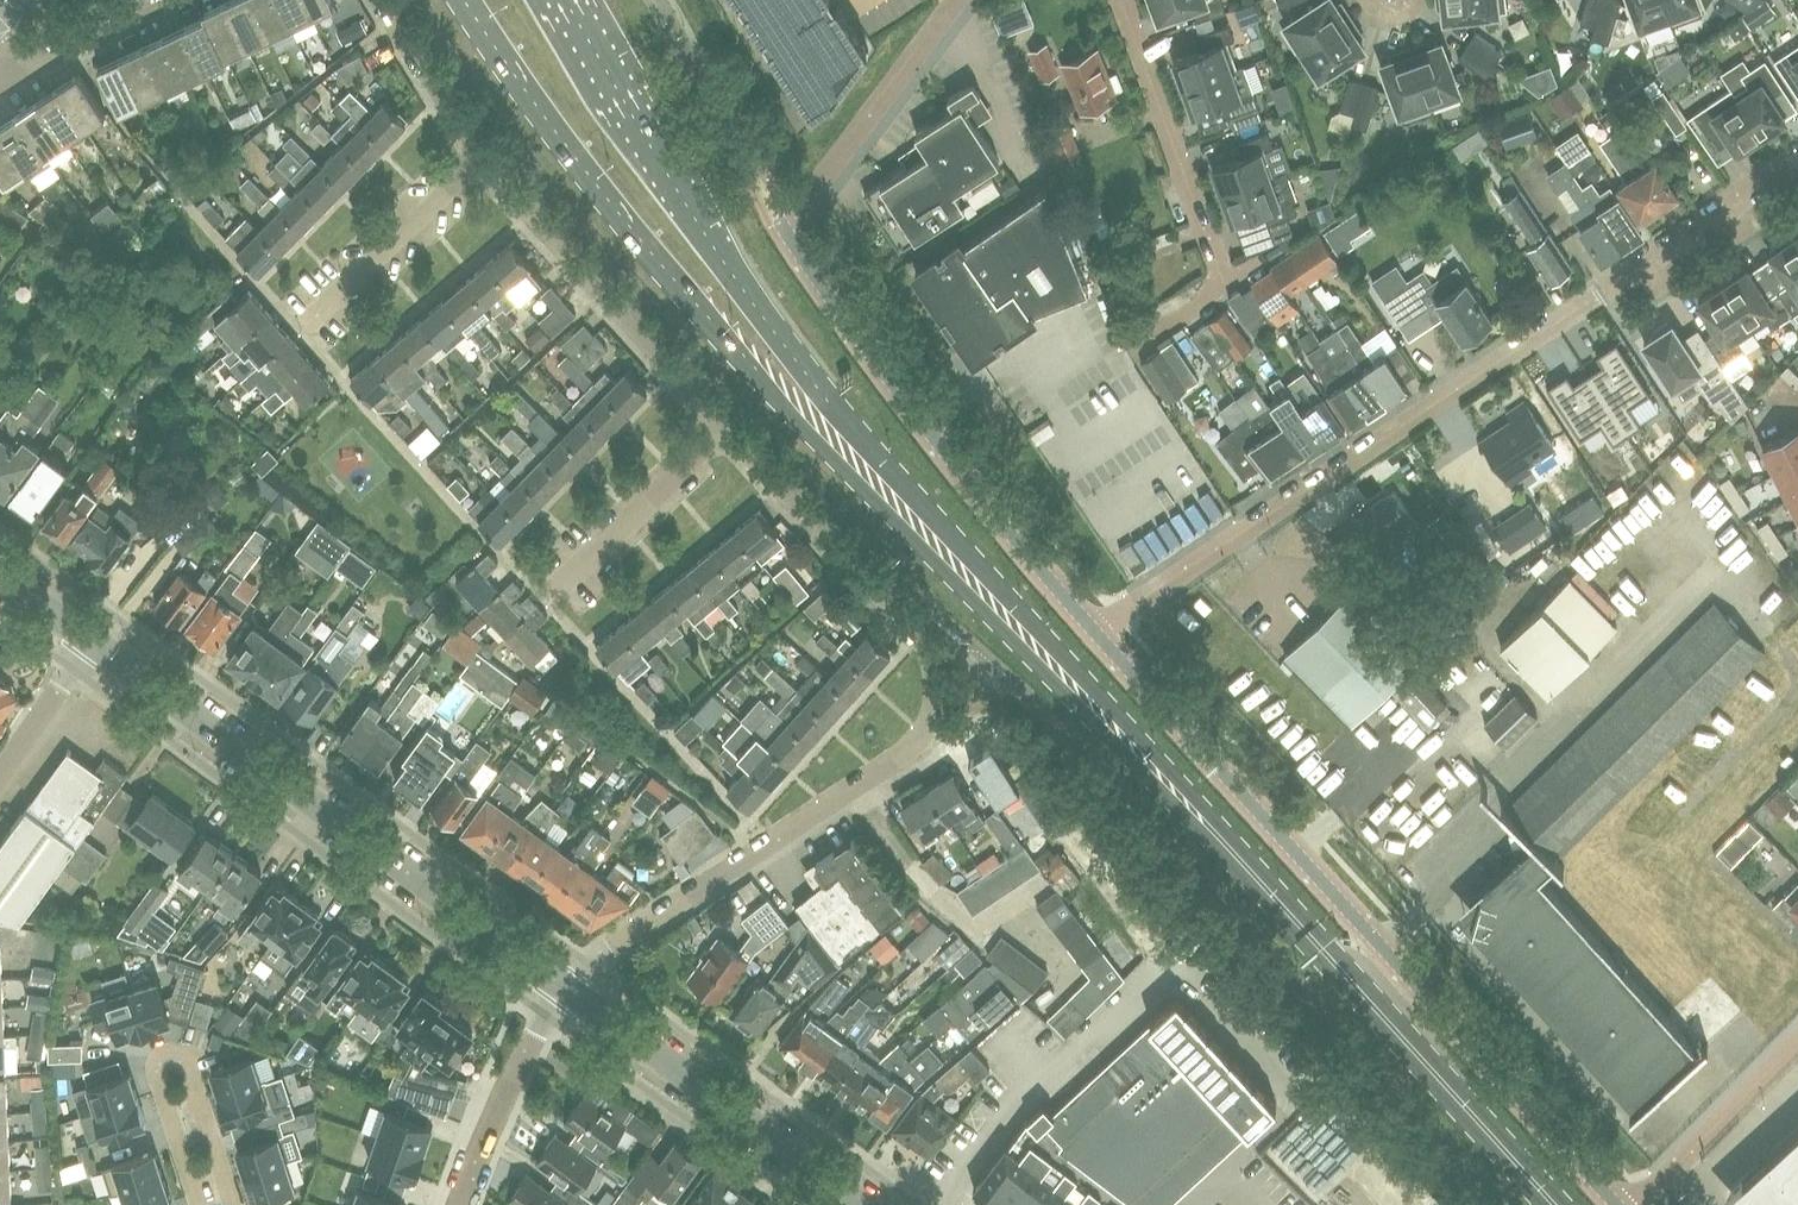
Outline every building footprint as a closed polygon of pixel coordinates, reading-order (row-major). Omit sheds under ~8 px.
[(205,15),(224,55),(246,45),(224,0),(203,11),(205,15)] [(246,45),(267,35),(251,0),(225,0),(224,0),(246,45)] [(267,35),(289,25),(277,0),(251,0),(267,35)] [(289,25),(311,14),(304,0),(277,0),(289,25)] [(311,14),(334,4),(332,0),(304,0),(311,14)] [(812,111),(834,97),(869,50),(837,0),(740,0),(812,111)] [(1206,0),(1153,0),(1160,20),(1193,7),(1198,22),(1226,12),(1222,0),(1208,0),(1207,1),(1206,0)] [(1352,19),(1341,3),(1336,6),(1332,0),(1324,0),(1287,24),(1303,49),(1299,52),(1299,53),(1352,19)] [(1439,8),(1445,7),(1447,19),(1507,11),(1506,0),(1438,0),(1439,8)] [(1603,0),(1587,0),(1580,23),(1595,28),(1592,39),(1603,0)] [(1620,0),(1603,0),(1592,39),(1609,44),(1622,1),(1620,0)] [(1673,26),(1664,0),(1631,0),(1642,31),(1670,21),(1672,26),(1673,26)] [(1673,26),(1702,15),(1697,0),(1664,0),(1673,26)] [(1747,10),(1762,0),(1732,0),(1747,10)] [(1008,2),(991,8),(1002,37),(1019,30),(1008,2)] [(1239,30),(1266,24),(1262,4),(1234,11),(1239,30)] [(205,70),(227,60),(224,55),(205,15),(184,25),(205,70)] [(1362,36),(1352,19),(1299,53),(1316,79),(1363,49),(1357,39),(1362,36)] [(349,26),(355,38),(366,32),(361,20),(349,26)] [(1200,35),(1205,49),(1174,60),(1184,87),(1232,70),(1222,44),(1235,40),(1229,24),(1200,35)] [(162,35),(184,80),(205,70),(184,25),(162,35)] [(1467,45),(1499,67),(1500,67),(1495,64),(1503,51),(1475,33),(1467,45)] [(141,45),(162,90),(184,80),(162,35),(141,45)] [(1157,38),(1157,60),(1172,60),(1172,38),(1157,38)] [(1429,41),(1410,48),(1433,112),(1434,112),(1430,101),(1459,91),(1442,43),(1431,47),(1429,41)] [(162,90),(141,45),(119,56),(141,100),(162,90)] [(1043,79),(1057,74),(1046,45),(1032,51),(1043,79)] [(1491,80),(1499,67),(1467,45),(1458,58),(1491,80)] [(1774,61),(1791,86),(1797,81),(1797,45),(1774,61)] [(1404,123),(1433,112),(1410,48),(1392,55),(1394,61),(1383,65),(1404,123)] [(1083,111),(1116,98),(1097,50),(1064,64),(1083,111)] [(368,72),(359,55),(338,68),(346,84),(368,72)] [(98,65),(119,111),(141,100),(119,56),(98,65)] [(1773,98),(1785,90),(1765,60),(1741,76),(1747,86),(1735,94),(1732,89),(1731,89),(1762,136),(1768,133),(1770,136),(1784,127),(1782,123),(1787,120),(1773,98)] [(1244,65),(1232,70),(1184,87),(1194,114),(1224,103),(1229,117),(1259,106),(1244,65)] [(58,86),(85,127),(105,114),(78,73),(58,86)] [(1352,125),(1365,82),(1350,78),(1341,110),(1355,114),(1352,125)] [(1558,101),(1571,117),(1600,94),(1588,78),(1558,101)] [(913,152),(910,153),(907,163),(909,166),(907,168),(906,167),(865,194),(900,249),(966,206),(956,190),(1000,162),(966,109),(971,106),(968,102),(981,94),(974,82),(949,98),(955,108),(916,134),(922,142),(911,149),(913,152)] [(1379,86),(1365,82),(1352,125),(1367,130),(1379,86)] [(38,100),(65,140),(85,127),(58,86),(38,100)] [(282,88),(272,94),(278,107),(288,99),(282,88)] [(353,113),(385,144),(406,122),(385,101),(373,113),(350,89),(340,100),(353,113)] [(1723,131),(1732,145),(1737,153),(1742,149),(1745,153),(1759,144),(1757,140),(1762,136),(1731,89),(1694,114),(1710,139),(1723,131)] [(53,164),(46,153),(65,140),(38,100),(17,113),(52,165),(53,164)] [(353,113),(340,100),(331,108),(345,121),(353,113)] [(17,113),(0,125),(0,129),(25,167),(32,178),(52,165),(17,113)] [(353,113),(345,121),(332,134),(343,144),(342,144),(363,166),(385,144),(353,113)] [(1498,124),(1507,149),(1539,138),(1530,113),(1498,124)] [(324,143),(333,134),(318,121),(310,129),(324,143)] [(1060,165),(1087,156),(1075,123),(1048,133),(1060,165)] [(1637,149),(1622,126),(1610,135),(1615,143),(1659,208),(1667,203),(1669,204),(1675,201),(1675,198),(1678,195),(1647,147),(1641,146),(1637,149)] [(0,129),(0,184),(4,181),(25,167),(0,129)] [(1244,156),(1237,159),(1213,167),(1223,194),(1287,171),(1287,170),(1276,174),(1267,150),(1274,147),(1268,132),(1239,143),(1244,156)] [(1610,135),(1601,141),(1627,181),(1619,186),(1641,220),(1644,218),(1647,219),(1652,216),(1652,213),(1659,208),(1615,143),(1610,135)] [(292,177),(301,187),(322,208),(343,186),(322,165),(292,136),(284,144),(290,150),(289,151),(303,164),(291,176),(292,177)] [(363,166),(342,144),(322,165),(343,186),(363,166)] [(1569,164),(1574,173),(1596,159),(1590,151),(1569,164)] [(1574,173),(1569,164),(1567,162),(1549,174),(1560,190),(1568,185),(1581,206),(1570,213),(1581,228),(1602,259),(1622,246),(1583,187),(1574,173)] [(291,176),(277,164),(268,173),(282,185),(290,179),(292,177),(291,176)] [(1233,222),(1257,213),(1263,211),(1268,224),(1298,214),(1292,200),(1297,198),(1287,171),(1223,194),(1233,222)] [(161,177),(151,186),(163,200),(173,191),(161,177)] [(1583,187),(1622,246),(1642,233),(1613,190),(1611,191),(1609,187),(1600,193),(1592,181),(1583,187)] [(1493,182),(1482,189),(1497,212),(1508,205),(1493,182)] [(259,229),(280,251),(302,229),(280,208),(256,185),(248,193),(261,206),(258,208),(269,219),(260,229),(259,229)] [(301,187),(300,187),(280,208),(302,229),(322,208),(301,187)] [(960,242),(939,256),(916,273),(945,316),(942,318),(952,332),(955,330),(975,359),(1035,318),(1032,314),(1090,291),(1048,188),(962,246),(960,242)] [(1554,278),(1556,281),(1564,276),(1562,273),(1571,267),(1518,190),(1509,196),(1520,212),(1538,239),(1527,247),(1550,281),(1554,278)] [(15,235),(28,218),(0,197),(0,224),(15,235)] [(216,227),(225,219),(213,204),(204,212),(216,227)] [(238,251),(259,272),(280,251),(259,229),(260,229),(247,216),(226,237),(238,251)] [(1340,262),(1323,235),(1290,256),(1309,283),(1340,262)] [(1794,314),(1797,312),(1797,241),(1796,238),(1787,244),(1784,241),(1771,249),(1773,253),(1771,254),(1790,283),(1779,290),(1794,314)] [(542,280),(530,265),(531,265),(512,242),(488,262),(521,299),(542,280)] [(124,282),(139,268),(120,249),(105,263),(124,282)] [(1309,283),(1290,256),(1278,263),(1276,275),(1290,296),(1309,283)] [(521,299),(488,262),(466,281),(492,312),(506,329),(515,321),(506,311),(519,299),(520,300),(521,299)] [(1425,272),(1385,298),(1403,325),(1426,310),(1434,322),(1445,315),(1462,340),(1477,330),(1482,332),(1491,326),(1491,321),(1493,319),(1480,300),(1482,294),(1475,293),(1459,267),(1433,284),(1425,272)] [(1732,280),(1723,286),(1753,331),(1754,331),(1751,326),(1764,317),(1772,329),(1794,314),(1779,290),(1767,298),(1748,270),(1745,271),(1743,267),(1730,276),(1732,280)] [(1276,275),(1270,274),(1253,286),(1254,289),(1268,310),(1277,323),(1298,309),(1290,296),(1276,275)] [(443,300),(493,359),(502,352),(478,324),(491,313),(492,312),(466,281),(443,300)] [(577,316),(574,312),(562,300),(563,300),(550,285),(541,294),(554,308),(540,321),(554,337),(577,316)] [(1717,331),(1705,339),(1724,367),(1746,353),(1738,341),(1753,331),(1723,286),(1698,302),(1717,331)] [(1268,310),(1254,289),(1236,301),(1251,322),(1268,310)] [(221,341),(229,350),(269,315),(249,292),(228,311),(227,310),(222,314),(215,306),(201,318),(208,327),(215,321),(228,335),(221,341)] [(420,320),(472,380),(480,373),(455,343),(469,332),(492,359),(493,359),(443,300),(420,320)] [(1253,347),(1226,310),(1210,322),(1238,359),(1253,347)] [(223,356),(243,379),(289,338),(269,315),(229,350),(223,356)] [(472,380),(420,320),(397,339),(417,362),(426,372),(427,372),(438,386),(446,379),(435,365),(437,364),(430,355),(440,347),(437,344),(439,343),(471,380),(472,380)] [(1350,323),(1340,330),(1339,330),(1387,403),(1408,389),(1386,356),(1376,362),(1350,323)] [(1748,404),(1725,369),(1721,372),(1700,339),(1687,348),(1672,325),(1670,326),(1667,323),(1653,332),(1655,336),(1644,343),(1661,368),(1656,371),(1666,386),(1670,383),(1673,387),(1691,375),(1718,406),(1719,405),(1732,420),(1748,404)] [(607,349),(584,324),(560,345),(583,370),(607,349)] [(1208,324),(1192,336),(1218,371),(1235,359),(1208,324)] [(551,337),(543,327),(528,340),(536,349),(551,337)] [(1323,345),(1322,346),(1369,415),(1387,403),(1339,330),(1321,342),(1323,345)] [(263,401),(309,360),(289,338),(243,379),(239,382),(244,388),(247,388),(250,387),(263,375),(266,377),(270,374),(280,385),(262,401),(263,401)] [(394,381),(408,398),(415,406),(424,398),(411,384),(426,372),(417,362),(397,339),(374,359),(394,381)] [(1589,375),(1628,435),(1642,426),(1630,407),(1651,394),(1617,342),(1596,356),(1603,365),(1589,375)] [(1350,427),(1369,415),(1322,346),(1310,354),(1333,390),(1327,393),(1350,427)] [(1161,349),(1141,362),(1168,401),(1187,388),(1161,349)] [(561,389),(560,390),(605,434),(626,412),(605,392),(595,381),(567,354),(559,363),(586,389),(573,402),(561,389)] [(106,357),(90,364),(97,382),(113,374),(106,357)] [(374,359),(352,378),(379,410),(391,400),(397,407),(408,398),(394,381),(374,359)] [(309,360),(263,401),(272,412),(297,390),(307,402),(329,383),(309,360)] [(1788,365),(1781,372),(1795,386),(1797,385),(1797,375),(1788,365)] [(606,370),(595,381),(605,392),(626,412),(647,390),(626,370),(616,380),(606,370)] [(1309,455),(1327,443),(1295,395),(1281,374),(1271,381),(1280,397),(1269,404),(1273,410),(1274,409),(1284,423),(1309,455)] [(1614,445),(1628,435),(1589,375),(1574,384),(1568,374),(1547,388),(1581,439),(1601,426),(1614,445)] [(13,442),(44,399),(49,392),(40,385),(17,415),(8,408),(0,418),(0,460),(13,442)] [(1306,388),(1295,395),(1327,443),(1345,430),(1323,397),(1315,401),(1306,388)] [(605,434),(560,390),(552,398),(565,411),(563,413),(573,423),(564,433),(563,434),(584,455),(605,434)] [(247,422),(260,410),(246,395),(233,407),(247,422)] [(31,456),(38,446),(29,439),(53,405),(44,399),(13,442),(0,460),(0,490),(2,490),(5,492),(31,456)] [(1482,443),(1483,443),(1511,486),(1532,472),(1525,463),(1552,445),(1553,446),(1554,446),(1525,402),(1508,414),(1514,423),(1484,443),(1483,442),(1482,443)] [(1252,414),(1251,415),(1291,467),(1309,455),(1284,423),(1274,409),(1273,410),(1269,404),(1252,414)] [(563,434),(564,433),(540,410),(531,420),(544,432),(542,435),(552,445),(542,455),(542,456),(563,477),(584,455),(563,434)] [(400,414),(390,422),(403,437),(413,429),(400,414)] [(1225,454),(1245,480),(1261,467),(1271,480),(1291,467),(1251,415),(1232,430),(1241,442),(1225,454)] [(1048,419),(1028,432),(1031,435),(1051,422),(1048,419)] [(542,455),(529,442),(512,426),(501,437),(531,467),(521,477),(497,454),(543,498),(563,477),(542,456),(542,455)] [(75,440),(63,431),(61,429),(54,439),(68,449),(75,440)] [(1797,460),(1797,429),(1763,447),(1776,471),(1797,460)] [(269,449),(252,464),(263,476),(280,460),(269,449)] [(385,479),(353,449),(336,466),(369,496),(385,479)] [(68,469),(45,451),(11,497),(34,515),(68,469)] [(490,488),(522,519),(543,498),(497,454),(489,463),(502,475),(490,488)] [(83,489),(81,488),(73,481),(44,521),(64,536),(87,505),(90,507),(119,467),(106,458),(83,489)] [(1797,490),(1797,460),(1776,471),(1788,495),(1797,490)] [(1667,504),(1687,490),(1674,470),(1653,483),(1667,504)] [(1720,483),(1730,499),(1740,492),(1730,476),(1720,483)] [(447,486),(460,499),(469,491),(457,477),(447,486)] [(479,521),(500,542),(522,519),(490,488),(488,487),(478,497),(490,509),(479,521)] [(1788,495),(1797,514),(1797,490),(1788,495)] [(1339,527),(1359,558),(1369,570),(1424,534),(1396,491),(1339,527)] [(1750,508),(1740,492),(1730,499),(1740,514),(1750,508)] [(171,543),(174,541),(195,524),(208,515),(198,502),(161,530),(171,543)] [(1546,528),(1530,503),(1493,528),(1509,552),(1546,528)] [(97,506),(91,514),(90,513),(71,539),(87,551),(86,552),(107,567),(140,522),(120,508),(113,518),(97,506)] [(757,511),(735,530),(764,565),(764,564),(786,544),(757,511)] [(1625,518),(1607,535),(1624,552),(1642,535),(1625,518)] [(351,545),(322,523),(318,520),(297,549),(330,573),(351,545)] [(1768,521),(1758,527),(1768,543),(1778,536),(1768,521)] [(750,577),(764,565),(735,530),(712,549),(741,584),(752,597),(761,607),(768,602),(760,592),(761,590),(750,577)] [(1789,552),(1778,536),(1768,543),(1779,558),(1789,552)] [(376,567),(350,549),(337,567),(363,585),(376,567)] [(712,549),(689,568),(730,617),(738,610),(727,596),(741,584),(712,549)] [(1672,549),(1644,575),(1663,595),(1691,569),(1672,549)] [(498,563),(489,553),(483,558),(482,556),(475,562),(477,564),(457,583),(482,610),(499,593),(483,576),(498,563)] [(706,635),(715,627),(704,614),(707,611),(698,600),(708,592),(729,617),(730,617),(689,568),(665,587),(685,611),(686,610),(695,621),(706,635)] [(215,577),(214,577),(205,570),(195,583),(181,573),(157,605),(181,623),(215,577)] [(240,578),(229,570),(187,627),(214,647),(244,607),(248,600),(232,588),(240,578)] [(247,575),(238,589),(257,601),(266,587),(247,575)] [(1361,594),(1355,588),(1285,656),(1353,723),(1438,640),(1377,578),(1361,594)] [(1549,694),(1617,626),(1569,578),(1501,646),(1549,694)] [(514,580),(499,593),(482,610),(506,636),(538,606),(528,596),(520,603),(517,600),(511,606),(508,603),(523,589),(514,580)] [(798,580),(786,590),(796,603),(808,592),(798,580)] [(662,630),(671,641),(684,654),(693,647),(681,633),(684,631),(674,620),(685,611),(665,587),(643,606),(662,630)] [(827,587),(805,608),(814,618),(837,598),(827,587)] [(1632,597),(1644,618),(1654,613),(1642,592),(1632,597)] [(1785,627),(1797,621),(1797,610),(1792,597),(1774,605),(1785,627)] [(839,599),(829,609),(852,634),(863,625),(839,599)] [(288,602),(267,631),(256,623),(230,659),(232,660),(232,665),(240,671),(244,669),(255,677),(300,615),(302,612),(288,602)] [(315,653),(319,656),(287,700),(292,704),(288,710),(287,719),(293,724),(300,722),(306,714),(311,718),(353,661),(339,651),(350,635),(347,633),(364,609),(353,602),(315,653)] [(1563,870),(1565,868),(1557,860),(1765,653),(1715,602),(1506,810),(1503,807),(1501,808),(1537,844),(1555,863),(1563,870)] [(538,606),(506,636),(532,663),(535,660),(542,668),(546,668),(556,659),(556,655),(548,647),(549,646),(533,629),(547,616),(538,606)] [(662,630),(643,606),(620,625),(639,649),(662,630)] [(453,625),(434,611),(424,624),(443,638),(453,625)] [(279,694),(305,659),(313,647),(298,636),(309,621),(300,615),(255,677),(265,685),(265,690),(272,695),(277,693),(279,694)] [(650,662),(649,659),(639,649),(620,625),(596,645),(616,668),(618,667),(629,681),(650,662)] [(848,640),(841,648),(870,675),(892,651),(882,642),(881,643),(869,632),(856,647),(848,640)] [(459,656),(468,662),(478,649),(483,641),(474,635),(459,656)] [(840,665),(829,676),(829,677),(851,696),(870,675),(841,648),(840,648),(826,635),(818,645),(840,665)] [(468,662),(461,672),(503,704),(520,680),(489,657),(478,649),(468,662)] [(650,662),(660,674),(670,666),(658,652),(649,659),(650,662)] [(810,675),(797,689),(831,719),(851,696),(829,677),(829,676),(817,667),(818,666),(804,654),(800,659),(795,663),(810,675)] [(831,719),(797,689),(784,676),(764,658),(755,668),(776,686),(789,697),(778,710),(777,711),(810,741),(831,719)] [(1486,670),(1502,688),(1515,676),(1498,658),(1486,670)] [(341,740),(360,754),(404,695),(414,681),(414,680),(421,670),(412,664),(382,707),(371,699),(341,740)] [(1436,730),(1458,708),(1422,672),(1400,693),(1436,730)] [(524,676),(509,698),(533,715),(548,694),(524,676)] [(16,693),(4,683),(2,679),(0,677),(0,721),(3,717),(0,715),(16,693)] [(414,681),(404,695),(360,754),(365,758),(361,764),(374,773),(378,767),(379,768),(417,717),(406,709),(422,687),(414,681)] [(645,681),(635,689),(649,702),(657,695),(645,681)] [(721,693),(704,714),(730,736),(748,715),(721,693)] [(1392,695),(1373,713),(1390,732),(1410,714),(1392,695)] [(1487,725),(1507,746),(1538,716),(1518,695),(1487,725)] [(556,696),(543,714),(552,720),(565,702),(556,696)] [(768,743),(790,763),(810,741),(777,711),(778,710),(764,698),(756,707),(769,720),(768,722),(779,731),(768,743)] [(674,731),(685,743),(701,727),(704,725),(692,713),(674,731)] [(593,746),(604,730),(583,715),(572,731),(593,746)] [(724,743),(726,745),(770,785),(790,763),(768,743),(744,721),(724,743)] [(422,799),(456,752),(441,742),(445,736),(428,724),(405,757),(409,760),(395,780),(407,789),(408,794),(413,798),(419,797),(422,799)] [(1400,742),(1417,757),(1432,740),(1415,725),(1400,742)] [(1368,726),(1359,733),(1374,751),(1383,743),(1368,726)] [(451,774),(455,777),(434,807),(443,814),(444,818),(450,822),(453,821),(457,823),(479,792),(467,783),(491,749),(477,738),(451,774)] [(1437,744),(1418,756),(1435,786),(1455,774),(1437,744)] [(608,772),(622,754),(608,745),(595,764),(608,772)] [(739,776),(728,787),(728,788),(750,808),(770,785),(726,745),(721,751),(725,755),(721,760),(739,776)] [(992,746),(969,761),(999,805),(1021,791),(1043,825),(1061,813),(1032,770),(1015,781),(992,746)] [(0,843),(0,916),(22,919),(128,775),(104,758),(96,770),(71,752),(72,752),(69,749),(0,843)] [(464,829),(486,845),(511,811),(509,810),(522,792),(509,784),(523,764),(512,756),(497,775),(501,778),(464,829)] [(928,790),(949,820),(963,811),(967,818),(979,810),(955,772),(928,790)] [(641,791),(660,805),(671,790),(653,776),(641,791)] [(1797,805),(1797,799),(1785,788),(1766,811),(1781,825),(1797,805)] [(903,806),(927,844),(940,835),(936,828),(949,820),(928,790),(903,806)] [(143,834),(165,851),(173,856),(197,824),(152,791),(141,807),(131,800),(117,820),(140,837),(143,834)] [(522,819),(511,811),(486,845),(487,845),(487,852),(494,857),(498,854),(508,861),(550,805),(542,799),(522,819)] [(519,875),(529,882),(558,845),(546,836),(559,812),(550,805),(508,861),(518,868),(519,875)] [(680,862),(717,834),(696,809),(660,836),(680,862)] [(1026,845),(1016,833),(1000,811),(988,819),(1005,841),(1014,854),(1014,853),(1026,845)] [(1376,813),(1360,825),(1367,836),(1383,823),(1376,813)] [(1370,838),(1379,848),(1394,835),(1385,825),(1370,838)] [(568,852),(558,845),(529,882),(538,889),(545,888),(555,895),(601,833),(591,826),(577,846),(574,845),(568,852)] [(180,871),(206,891),(210,886),(234,853),(208,833),(180,871)] [(601,833),(555,895),(565,902),(565,908),(570,912),(577,911),(579,912),(604,878),(593,870),(600,860),(598,858),(611,840),(601,833)] [(1746,835),(1727,847),(1736,862),(1756,850),(1746,835)] [(72,892),(83,879),(87,881),(107,854),(83,836),(53,878),(72,892)] [(886,927),(885,926),(877,916),(899,900),(854,839),(812,867),(818,875),(813,879),(818,886),(796,904),(840,961),(886,927)] [(1387,855),(1405,873),(1421,858),(1403,839),(1387,855)] [(1555,863),(1537,844),(1472,902),(1488,920),(1478,929),(1638,1105),(1630,1112),(1632,1114),(1708,1045),(1707,1043),(1699,1050),(1541,876),(1555,863)] [(1030,877),(1043,869),(1026,845),(1014,853),(1030,877)] [(1055,881),(1073,869),(1059,851),(1042,865),(1055,881)] [(234,853),(210,886),(206,891),(221,903),(214,912),(225,920),(233,911),(262,873),(234,853)] [(925,862),(944,882),(954,871),(935,853),(925,862)] [(1030,877),(1014,853),(1014,854),(1003,860),(1019,884),(1030,877)] [(992,868),(1008,892),(1019,884),(1003,860),(992,868)] [(592,922),(644,889),(648,886),(615,863),(604,878),(579,912),(592,922)] [(992,868),(981,875),(997,899),(1008,892),(992,868)] [(997,899),(981,875),(970,883),(986,907),(997,899)] [(155,880),(126,922),(138,932),(169,891),(155,880)] [(970,883),(958,891),(974,915),(986,907),(970,883)] [(1785,896),(1784,895),(1773,906),(1793,926),(1797,921),(1797,883),(1785,896)] [(261,928),(275,937),(301,902),(283,889),(277,898),(271,894),(239,938),(249,945),(261,928)] [(1038,904),(1046,915),(1066,900),(1058,889),(1038,904)] [(753,932),(764,945),(790,925),(769,898),(743,919),(753,932)] [(1046,915),(1054,926),(1074,910),(1066,900),(1046,915)] [(301,902),(275,937),(272,942),(284,952),(275,965),(285,972),(317,928),(312,924),(319,915),(301,902)] [(1054,926),(1062,936),(1082,921),(1074,910),(1054,926)] [(197,942),(208,953),(210,954),(229,933),(216,921),(197,942)] [(932,921),(908,945),(922,960),(950,934),(933,921),(932,921)] [(1062,936),(1070,946),(1090,931),(1082,921),(1062,936)] [(348,946),(352,940),(334,926),(320,945),(296,979),(309,989),(300,1001),(299,1002),(313,1012),(325,995),(323,993),(344,963),(354,950),(348,946)] [(810,928),(768,986),(756,977),(744,994),(745,999),(735,1012),(746,1020),(745,1025),(751,1029),(756,1028),(758,1029),(782,996),(794,1005),(840,966),(810,928)] [(1070,946),(1077,957),(1098,941),(1090,931),(1070,946)] [(889,966),(907,950),(893,934),(875,949),(889,966)] [(949,968),(954,963),(972,947),(961,935),(938,955),(949,968)] [(1003,936),(989,955),(1000,964),(1015,945),(1003,936)] [(710,994),(720,1001),(757,950),(746,942),(738,952),(719,938),(711,949),(706,950),(701,958),(701,962),(689,979),(698,985),(696,988),(697,991),(705,997),(708,997),(710,994)] [(1077,957),(1085,967),(1105,951),(1100,945),(1098,941),(1077,957)] [(1026,953),(1015,945),(1000,964),(1011,972),(1026,953)] [(966,976),(985,959),(973,946),(972,947),(954,963),(966,976)] [(348,995),(361,1005),(363,1002),(389,966),(366,950),(327,1002),(337,1010),(348,995)] [(1093,977),(1092,978),(1107,996),(1125,978),(1123,974),(1105,951),(1085,967),(1093,977)] [(1038,962),(1026,953),(1011,972),(1023,981),(1038,962)] [(194,1003),(205,967),(171,956),(167,968),(180,972),(173,996),(194,1003)] [(1050,971),(1038,962),(1023,981),(1035,990),(1050,971)] [(971,1010),(1003,982),(995,973),(987,963),(957,989),(940,1005),(952,1019),(955,1022),(970,1009),(971,1010)] [(33,965),(31,977),(53,981),(55,969),(33,965)] [(389,966),(363,1002),(377,1012),(364,1029),(374,1035),(412,983),(389,966)] [(155,974),(130,983),(145,1029),(171,1021),(155,974)] [(826,1023),(825,1023),(816,1016),(824,1007),(830,1011),(850,985),(836,975),(807,1009),(808,1010),(782,1046),(799,1059),(826,1023)] [(1092,978),(1081,989),(1097,1006),(1107,996),(1092,978)] [(970,1039),(1017,997),(1003,982),(971,1010),(956,1024),(970,1039)] [(119,1038),(145,1029),(130,983),(129,983),(130,988),(108,996),(107,993),(92,997),(98,1017),(111,1013),(119,1038)] [(1081,989),(1071,998),(1087,1016),(1097,1006),(1081,989)] [(403,1052),(413,1059),(446,1013),(438,1007),(440,1004),(425,992),(400,1027),(414,1037),(403,1052)] [(50,997),(29,993),(27,1004),(48,1008),(50,997)] [(1091,1078),(1053,1112),(1047,1105),(1045,1103),(1028,1119),(1008,1145),(1007,1144),(974,1188),(996,1204),(1001,1204),(1173,1204),(1277,1105),(1269,1096),(1270,1095),(1254,1079),(1246,1071),(1247,1071),(1232,1054),(1231,1055),(1224,1047),(1225,1046),(1209,1030),(1209,1031),(1201,1023),(1202,1022),(1187,1005),(1186,1006),(1178,997),(1091,1078)] [(840,1010),(825,1023),(826,1023),(799,1059),(817,1072),(843,1036),(846,1038),(849,1034),(869,1006),(858,998),(852,1005),(850,1004),(844,1013),(840,1010)] [(1071,998),(1061,1009),(1076,1026),(1087,1016),(1071,998)] [(235,1032),(250,1039),(259,1027),(272,1010),(257,999),(242,1020),(235,1032)] [(214,1005),(198,1000),(191,1021),(208,1026),(214,1005)] [(873,1009),(869,1006),(849,1034),(846,1038),(843,1036),(817,1072),(835,1084),(864,1044),(880,1025),(884,1028),(896,1013),(882,1001),(873,1009)] [(1066,1036),(1076,1026),(1061,1009),(1050,1019),(1066,1036)] [(227,1010),(217,1023),(230,1032),(239,1019),(227,1010)] [(35,1012),(31,1034),(43,1036),(47,1014),(35,1012)] [(413,1059),(401,1082),(429,1089),(436,1073),(422,1066),(433,1051),(450,1064),(473,1033),(446,1013),(413,1059)] [(214,1032),(210,1045),(219,1048),(224,1035),(214,1032)] [(300,1032),(286,1053),(286,1054),(309,1063),(317,1052),(310,1047),(314,1042),(300,1032)] [(39,1056),(43,1036),(31,1034),(28,1054),(39,1056)] [(13,1036),(13,1062),(24,1061),(23,1036),(13,1036)] [(882,1058),(881,1057),(852,1097),(869,1109),(895,1075),(910,1062),(906,1057),(909,1054),(898,1042),(882,1058)] [(49,1060),(83,1060),(83,1043),(49,1043),(49,1060)] [(864,1044),(835,1084),(852,1097),(881,1057),(864,1044)] [(990,1070),(971,1048),(958,1060),(970,1074),(977,1082),(990,1070)] [(918,1060),(932,1078),(944,1068),(930,1050),(918,1060)] [(212,1070),(220,1096),(267,1080),(266,1079),(261,1081),(253,1057),(212,1070)] [(945,1091),(951,1091),(970,1074),(958,1060),(933,1082),(945,1091)] [(55,1076),(65,1075),(65,1061),(55,1061),(55,1076)] [(926,1078),(910,1062),(895,1075),(869,1109),(888,1123),(914,1089),(926,1078)] [(103,1065),(84,1072),(89,1085),(108,1079),(103,1065)] [(82,1116),(138,1098),(130,1072),(108,1079),(89,1085),(73,1090),(82,1116)] [(32,1109),(46,1108),(45,1088),(44,1089),(43,1074),(22,1076),(23,1091),(31,1090),(32,1109)] [(267,1080),(220,1096),(228,1121),(275,1106),(267,1080)] [(449,1095),(429,1089),(401,1082),(394,1096),(436,1112),(449,1095)] [(939,1107),(921,1094),(895,1128),(912,1141),(939,1107)] [(607,1112),(585,1095),(566,1121),(588,1138),(589,1137),(608,1151),(626,1126),(651,1144),(661,1131),(617,1099),(607,1112)] [(82,1116),(90,1142),(146,1123),(138,1098),(82,1116)] [(419,1121),(423,1109),(409,1104),(405,1116),(419,1121)] [(939,1107),(912,1141),(932,1156),(958,1121),(939,1107)] [(32,1109),(32,1111),(34,1134),(48,1133),(46,1108),(32,1109)] [(307,1111),(294,1115),(285,1118),(280,1120),(284,1133),(316,1123),(316,1109),(307,1112),(307,1111)] [(1331,1197),(1377,1153),(1356,1131),(1369,1119),(1359,1109),(1345,1123),(1353,1132),(1329,1155),(1311,1137),(1292,1156),(1331,1197)] [(386,1110),(378,1135),(424,1151),(433,1126),(419,1121),(405,1116),(386,1110)] [(8,1141),(7,1113),(0,1113),(0,1142),(8,1141)] [(1732,1188),(1747,1204),(1797,1204),(1797,1128),(1732,1188)] [(589,1137),(588,1138),(579,1151),(556,1134),(536,1161),(559,1178),(560,1177),(579,1190),(598,1165),(622,1183),(633,1169),(608,1151),(589,1137)] [(424,1151),(378,1135),(369,1161),(415,1177),(424,1151)] [(237,1149),(245,1175),(287,1161),(278,1136),(237,1149)] [(9,1170),(8,1141),(0,1142),(0,1170),(9,1170)] [(674,1197),(701,1160),(676,1142),(657,1168),(645,1160),(629,1182),(649,1197),(657,1185),(674,1197)] [(86,1143),(77,1146),(82,1159),(91,1156),(86,1143)] [(37,1166),(52,1165),(50,1144),(35,1145),(37,1166)] [(103,1168),(112,1194),(164,1177),(155,1151),(103,1168)] [(93,1156),(84,1159),(89,1173),(98,1170),(93,1156)] [(74,1162),(79,1176),(88,1173),(83,1159),(74,1162)] [(254,1200),(295,1187),(287,1161),(245,1175),(254,1200)] [(1413,1163),(1402,1173),(1421,1194),(1432,1185),(1413,1163)] [(53,1189),(52,1169),(52,1165),(37,1166),(39,1190),(53,1189)] [(369,1166),(366,1175),(380,1180),(383,1171),(369,1166)] [(10,1199),(9,1170),(0,1170),(0,1199),(10,1199)] [(735,1184),(716,1170),(690,1204),(719,1204),(735,1184)] [(559,1178),(550,1190),(527,1173),(508,1200),(515,1204),(568,1204),(569,1204),(600,1204),(579,1190),(560,1177),(559,1178)] [(377,1189),(380,1180),(366,1175),(363,1185),(377,1189)] [(112,1194),(112,1195),(123,1191),(127,1204),(164,1204),(172,1202),(164,1177),(112,1194)] [(754,1198),(735,1184),(719,1204),(748,1204),(754,1198)] [(354,1204),(405,1204),(406,1204),(359,1189),(354,1204)]
